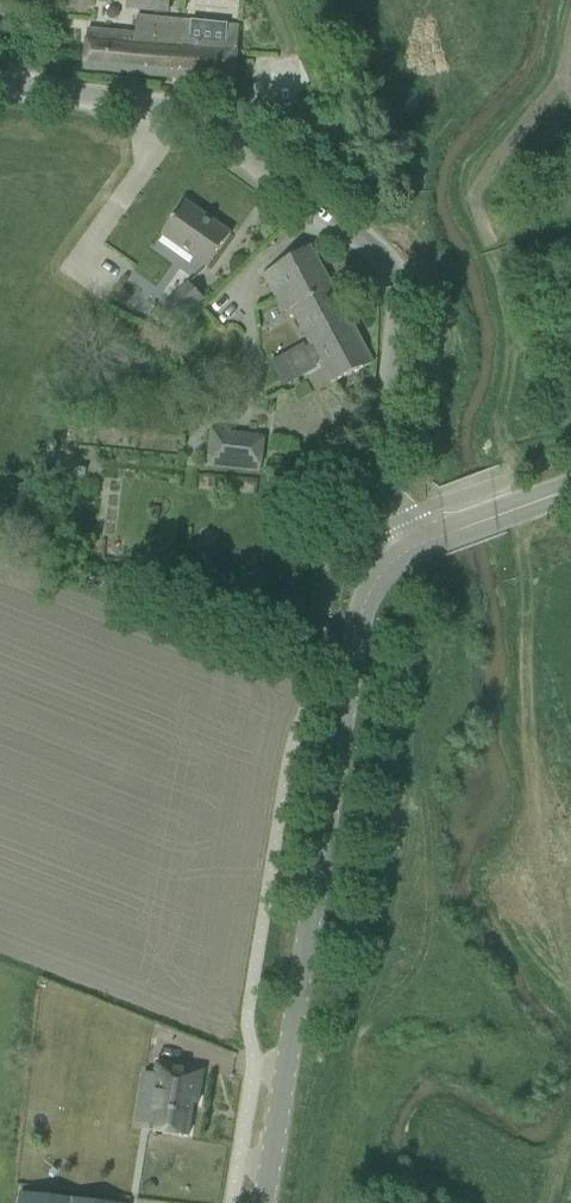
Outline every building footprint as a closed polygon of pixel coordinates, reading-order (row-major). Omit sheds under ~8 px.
[(147,9),(168,10),(169,0),(147,0),(147,9)] [(85,70),(235,84),(240,27),(138,17),(136,34),(88,30),(85,70)] [(160,235),(206,268),(230,235),(185,202),(160,235)] [(288,357),(299,378),(315,369),(314,366),(320,362),(333,386),(374,364),(311,247),(263,272),(287,316),(294,312),(313,348),(306,351),(304,348),(288,357)] [(113,303),(131,315),(150,289),(132,277),(113,303)] [(165,310),(156,319),(168,330),(176,322),(178,324),(204,299),(189,283),(163,308),(165,310)] [(207,466),(260,471),(264,434),(211,429),(207,466)] [(63,456),(61,477),(83,480),(84,471),(79,471),(80,458),(63,456)] [(160,1073),(151,1131),(182,1135),(189,1137),(194,1103),(198,1104),(204,1070),(157,1063),(156,1072),(160,1073)] [(149,1182),(141,1188),(147,1196),(155,1190),(149,1182)] [(25,1202),(98,1202),(26,1193),(25,1202)]
